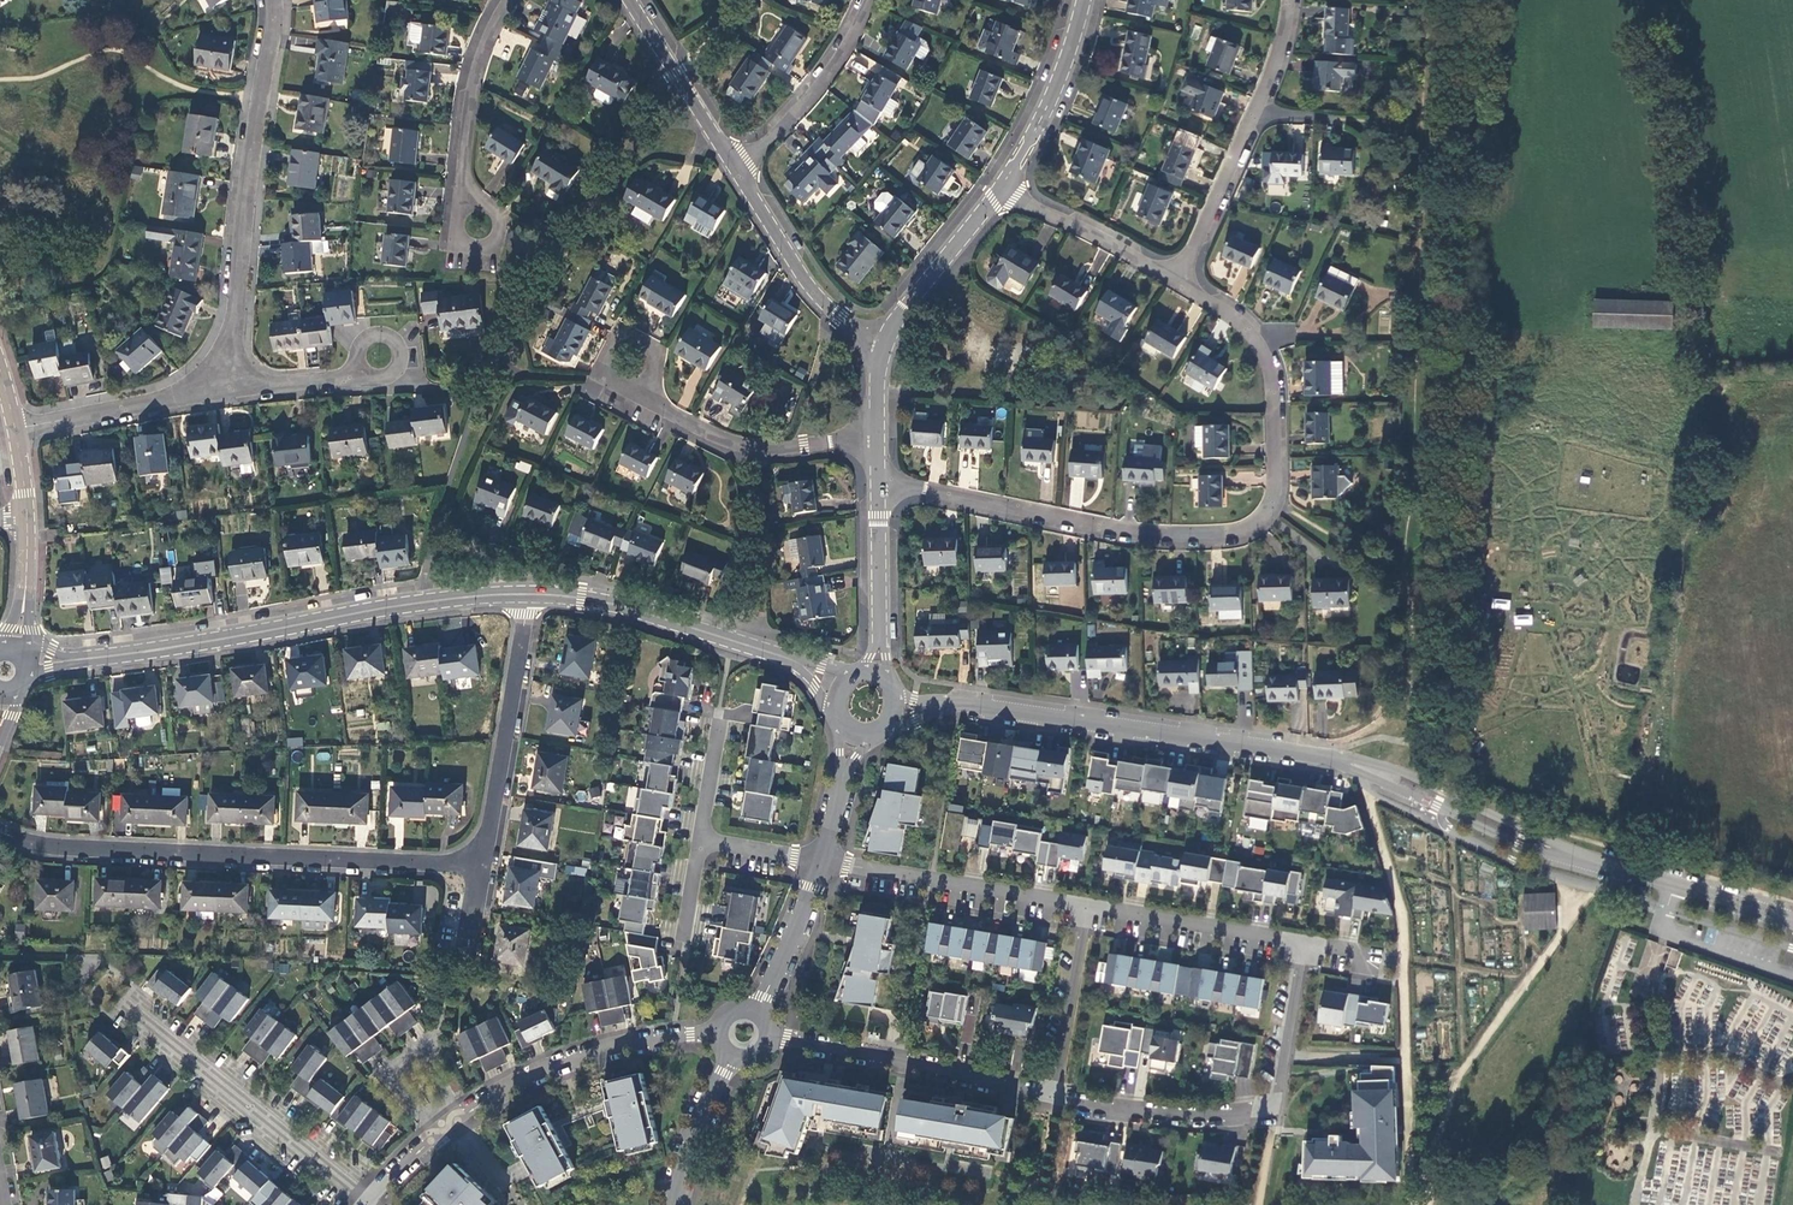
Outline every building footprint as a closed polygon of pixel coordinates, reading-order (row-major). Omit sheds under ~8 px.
[(213,9),(229,0),(208,0),(213,9)] [(319,24),(349,20),(346,0),(316,0),(319,24)] [(546,36),(542,44),(564,54),(565,55),(569,47),(563,44),(578,16),(576,15),(582,4),(575,0),(553,0),(551,2),(549,1),(544,11),(549,13),(543,25),(538,23),(534,30),(546,36)] [(915,9),(938,16),(942,0),(917,0),(915,9)] [(1127,14),(1152,19),(1155,4),(1167,6),(1168,0),(1130,0),(1127,14)] [(1227,11),(1252,13),(1253,0),(1228,0),(1227,11)] [(1349,10),(1327,9),(1325,39),(1327,39),(1326,55),(1353,56),(1354,40),(1348,40),(1349,10)] [(1021,32),(998,23),(994,34),(986,31),(979,47),(981,51),(1016,65),(1020,55),(1014,52),(1021,32)] [(450,29),(424,27),(421,54),(447,57),(450,29)] [(768,51),(763,58),(773,64),(778,68),(783,61),(791,66),(808,40),(788,27),(771,53),(768,51)] [(915,42),(900,33),(885,58),(907,71),(915,56),(924,62),(930,51),(927,42),(918,37),(915,42)] [(1153,38),(1130,33),(1124,63),(1125,64),(1123,74),(1152,82),(1155,68),(1147,66),(1153,38)] [(237,42),(202,37),(197,66),(231,71),(237,42)] [(1218,39),(1207,68),(1229,76),(1240,47),(1218,39)] [(344,84),(350,45),(320,40),(318,50),(323,51),(319,81),(344,84)] [(564,54),(542,44),(538,52),(533,50),(518,79),(540,90),(555,61),(559,63),(564,54)] [(763,58),(755,52),(750,60),(749,59),(730,87),(752,102),(771,74),(768,72),(773,64),(763,58)] [(637,81),(600,60),(588,82),(601,89),(597,95),(598,99),(608,106),(613,104),(616,98),(625,103),(637,81)] [(1356,64),(1317,63),(1316,91),(1340,92),(1340,78),(1355,78),(1356,64)] [(431,73),(409,71),(406,101),(428,104),(431,73)] [(1003,79),(982,72),(971,100),(992,108),(1003,79)] [(874,125),(877,127),(885,112),(892,116),(899,104),(892,99),(899,87),(880,76),(859,113),(874,125)] [(1224,93),(1187,79),(1183,92),(1196,97),(1190,111),(1214,120),(1224,93)] [(1127,105),(1107,96),(1094,125),(1115,134),(1127,105)] [(330,101),(306,97),(303,116),(300,116),(297,131),(324,135),(330,101)] [(826,143),(820,138),(814,146),(837,168),(838,169),(844,161),(841,158),(851,148),(857,154),(867,143),(861,137),(874,125),(859,113),(857,112),(826,143)] [(219,120),(193,116),(187,153),(213,157),(219,120)] [(968,119),(949,146),(970,160),(988,133),(968,119)] [(500,130),(488,149),(513,165),(526,146),(500,130)] [(419,133),(395,131),(392,163),(416,166),(419,133)] [(1085,140),(1070,174),(1096,185),(1110,151),(1085,140)] [(1332,142),(1322,142),(1321,174),(1354,175),(1355,151),(1332,151),(1332,142)] [(1175,144),(1161,180),(1179,188),(1182,179),(1184,179),(1196,152),(1175,144)] [(837,168),(814,146),(802,159),(807,163),(798,172),(794,168),(786,177),(791,181),(787,185),(792,194),(803,203),(822,184),(823,185),(823,190),(829,195),(838,186),(829,177),(837,168)] [(581,170),(548,150),(534,173),(555,186),(552,189),(564,197),(581,170)] [(294,152),(290,187),(315,190),(320,155),(294,152)] [(1303,155),(1274,153),(1273,171),(1266,171),(1265,180),(1268,185),(1285,185),(1285,176),(1303,177),(1303,155)] [(935,157),(919,181),(940,195),(955,171),(935,157)] [(200,177),(171,172),(164,215),(194,220),(200,177)] [(637,179),(625,199),(664,222),(676,201),(648,184),(647,185),(637,179)] [(416,184),(392,181),(388,214),(412,216),(416,184)] [(1173,196),(1151,186),(1138,217),(1160,226),(1173,196)] [(878,208),(885,213),(877,223),(895,238),(916,213),(898,198),(897,199),(891,194),(885,194),(878,203),(878,208)] [(700,196),(688,216),(715,232),(726,211),(700,196)] [(320,215),(292,217),(294,244),(322,242),(320,215)] [(203,235),(149,226),(148,238),(177,244),(172,276),(178,277),(179,279),(196,282),(203,235)] [(860,232),(850,244),(854,247),(838,267),(859,284),(885,253),(860,232)] [(409,237),(387,235),(384,265),(406,267),(409,237)] [(1260,251),(1232,238),(1224,257),(1251,269),(1260,251)] [(294,244),(284,245),(286,275),(313,273),(312,254),(323,253),(322,242),(294,244)] [(1040,264),(1012,247),(998,270),(995,268),(989,279),(990,283),(998,289),(1003,288),(1005,284),(1022,294),(1040,264)] [(766,275),(740,259),(729,278),(755,293),(766,275)] [(1275,261),(1264,283),(1290,295),(1300,273),(1275,261)] [(1243,284),(1248,268),(1241,266),(1236,281),(1243,284)] [(574,302),(570,311),(574,313),(587,320),(591,311),(599,316),(614,289),(612,288),(617,279),(600,270),(595,279),(594,278),(580,305),(574,302)] [(666,279),(654,272),(640,297),(650,303),(649,304),(674,318),(686,297),(663,283),(666,279)] [(1088,293),(1062,277),(1050,295),(1077,312),(1088,293)] [(1355,290),(1327,277),(1317,298),(1344,312),(1355,290)] [(174,288),(157,327),(183,338),(194,313),(198,315),(204,301),(174,288)] [(352,291),(326,295),(329,318),(330,327),(356,323),(352,291)] [(421,294),(424,316),(440,314),(442,332),(484,326),(480,295),(437,301),(436,292),(421,294)] [(1138,310),(1109,292),(1096,313),(1113,323),(1107,333),(1121,342),(1128,330),(1126,329),(1138,310)] [(771,300),(760,319),(787,335),(798,316),(771,300)] [(1675,302),(1597,300),(1595,325),(1674,327),(1675,302)] [(289,314),(290,323),(272,325),(276,353),(306,349),(302,322),(301,313),(289,314)] [(591,323),(574,313),(569,320),(568,320),(557,341),(550,337),(542,351),(563,363),(570,362),(573,356),(576,356),(590,331),(587,330),(591,323)] [(329,318),(302,322),(306,349),(332,346),(330,327),(329,318)] [(1187,338),(1158,321),(1146,342),(1174,359),(1187,338)] [(690,330),(676,353),(707,372),(721,348),(690,330)] [(144,331),(118,352),(136,373),(162,352),(144,331)] [(75,340),(59,343),(65,374),(67,386),(96,380),(91,353),(78,356),(75,340)] [(59,343),(32,348),(38,379),(65,374),(59,343)] [(1211,351),(1203,345),(1186,373),(1215,391),(1228,370),(1207,357),(1211,351)] [(1343,363),(1306,363),(1306,397),(1332,396),(1332,395),(1343,395),(1343,363)] [(853,366),(843,368),(844,377),(854,376),(853,366)] [(720,401),(723,397),(735,404),(731,409),(740,415),(756,389),(729,372),(713,397),(720,401)] [(558,414),(529,399),(525,406),(516,401),(507,418),(508,422),(515,426),(518,421),(546,436),(558,414)] [(444,407),(413,411),(414,422),(417,438),(448,434),(444,407)] [(927,413),(915,412),(913,446),(943,448),(944,423),(926,422),(927,413)] [(1329,414),(1307,414),(1307,445),(1329,445),(1329,414)] [(604,430),(576,416),(566,436),(594,450),(604,430)] [(414,422),(388,426),(391,450),(418,446),(417,438),(414,422)] [(218,425),(189,429),(193,459),(222,455),(220,437),(218,425)] [(994,428),(963,426),(962,449),(993,451),(994,428)] [(1228,426),(1194,426),(1195,448),(1204,448),(1204,460),(1229,459),(1228,426)] [(344,428),(332,430),(336,459),(368,455),(364,428),(345,431),(344,428)] [(222,455),(224,468),(253,464),(249,433),(220,437),(222,455)] [(286,435),(275,436),(279,468),(311,464),(308,437),(286,439),(286,435)] [(164,436),(138,440),(143,477),(168,474),(164,436)] [(1054,464),(1055,441),(1024,440),(1023,462),(1054,464)] [(657,459),(631,445),(621,464),(647,478),(657,459)] [(1162,449),(1145,448),(1144,460),(1125,459),(1124,482),(1156,484),(1156,482),(1165,483),(1166,465),(1161,465),(1162,449)] [(114,449),(83,453),(85,465),(88,487),(118,483),(114,449)] [(1105,454),(1072,452),(1070,478),(1104,481),(1105,454)] [(529,473),(531,465),(518,460),(515,468),(529,473)] [(704,474),(677,460),(666,483),(691,495),(694,495),(704,474)] [(85,465),(56,468),(60,493),(88,489),(88,487),(85,465)] [(1339,467),(1312,468),(1313,500),(1339,499),(1339,498),(1354,484),(1346,477),(1339,478),(1339,467)] [(1222,477),(1200,477),(1200,509),(1222,509),(1222,477)] [(516,490),(484,478),(473,507),(483,511),(485,505),(498,510),(496,515),(505,518),(516,490)] [(813,481),(791,484),(791,487),(785,488),(782,492),(783,503),(788,506),(794,505),(795,515),(817,512),(813,481)] [(560,507),(531,496),(524,516),(553,527),(560,507)] [(590,522),(579,514),(571,536),(582,540),(581,542),(609,553),(612,544),(621,548),(627,532),(628,530),(618,527),(617,532),(590,522)] [(621,548),(620,550),(628,553),(627,557),(654,568),(663,544),(637,534),(636,535),(627,532),(621,548)] [(377,533),(345,537),(348,561),(380,557),(378,539),(377,533)] [(321,535),(288,539),(291,567),(324,563),(321,535)] [(411,566),(407,535),(378,539),(382,570),(411,566)] [(798,580),(816,578),(815,568),(825,567),(821,537),(798,540),(802,570),(797,571),(798,580)] [(958,540),(924,541),(925,566),(958,565),(958,540)] [(1007,549),(976,550),(976,572),(1008,571),(1007,549)] [(264,550),(230,554),(234,583),(268,579),(264,550)] [(717,564),(688,554),(680,575),(709,585),(712,576),(722,580),(728,563),(719,560),(717,564)] [(174,578),(194,577),(193,564),(173,566),(174,578)] [(1076,564),(1045,565),(1045,587),(1077,586),(1076,564)] [(1105,564),(1093,564),(1094,595),(1128,594),(1127,570),(1105,571),(1105,564)] [(160,584),(172,583),(170,567),(159,567),(160,584)] [(116,588),(114,572),(87,576),(90,602),(91,609),(118,605),(116,588)] [(87,573),(60,576),(63,605),(90,602),(87,576),(87,573)] [(825,585),(824,577),(816,578),(798,580),(789,582),(789,587),(792,589),(800,588),(805,622),(836,617),(834,606),(827,607),(825,595),(831,594),(830,585),(825,585)] [(1291,601),(1291,577),(1258,578),(1259,602),(1291,601)] [(209,578),(175,583),(177,607),(212,603),(209,578)] [(1187,579),(1154,580),(1155,605),(1188,604),(1187,579)] [(1349,580),(1313,580),(1314,609),(1349,608),(1349,580)] [(154,613),(150,583),(116,588),(118,605),(120,617),(154,613)] [(1242,610),(1241,588),(1211,589),(1211,611),(1242,610)] [(1514,624),(1532,625),(1532,615),(1514,614),(1514,624)] [(929,624),(917,625),(918,650),(961,649),(961,641),(970,641),(969,620),(960,621),(960,626),(946,626),(946,616),(930,616),(930,626),(929,626),(929,624)] [(1012,634),(978,635),(979,667),(997,667),(997,663),(1002,663),(1002,667),(1013,667),(1012,634)] [(563,674),(590,678),(596,641),(569,637),(563,674)] [(1097,644),(1088,644),(1089,679),(1102,679),(1102,672),(1127,672),(1126,648),(1097,649),(1097,644)] [(441,646),(406,650),(410,677),(444,673),(441,651),(441,646)] [(1078,646),(1047,647),(1048,672),(1079,671),(1078,646)] [(382,647),(347,652),(350,680),(385,675),(382,647)] [(475,647),(441,651),(444,673),(445,680),(479,675),(475,647)] [(650,707),(681,712),(683,699),(683,697),(689,698),(689,697),(692,684),(690,684),(692,668),(684,666),(685,662),(671,660),(668,656),(657,664),(661,669),(659,681),(666,682),(664,693),(655,692),(652,694),(650,707)] [(328,685),(324,657),(289,662),(293,690),(328,685)] [(1189,663),(1158,664),(1159,686),(1190,685),(1189,676),(1199,676),(1198,657),(1189,657),(1189,663)] [(1238,664),(1207,665),(1208,687),(1239,687),(1238,664)] [(266,667),(234,672),(238,696),(270,692),(266,667)] [(1297,677),(1267,678),(1267,703),(1298,702),(1298,690),(1306,690),(1305,672),(1297,672),(1297,677)] [(1357,672),(1315,673),(1316,700),(1345,699),(1345,696),(1357,696),(1357,672)] [(214,703),(210,677),(179,681),(182,707),(214,703)] [(778,686),(763,683),(762,689),(756,688),(753,705),(759,706),(758,713),(759,713),(758,725),(775,728),(789,730),(791,718),(784,717),(788,691),(777,689),(778,686)] [(156,688),(113,694),(118,730),(129,728),(128,718),(159,714),(156,688)] [(549,731),(577,736),(583,702),(555,697),(549,731)] [(105,725),(101,698),(66,704),(70,730),(105,725)] [(649,735),(682,740),(684,727),(678,726),(681,712),(650,707),(647,720),(651,721),(649,735)] [(770,761),(775,728),(758,725),(756,737),(750,736),(746,757),(770,761)] [(978,735),(963,732),(957,768),(983,772),(989,742),(977,740),(978,735)] [(652,762),(672,766),(674,754),(680,755),(682,740),(649,735),(644,761),(652,762)] [(288,748),(303,747),(302,737),(287,738),(288,748)] [(989,742),(983,772),(983,775),(1010,779),(1016,741),(1003,738),(1002,744),(989,742)] [(1016,740),(1016,741),(1010,779),(1037,783),(1037,782),(1042,751),(1030,749),(1031,742),(1016,740)] [(1042,750),(1042,751),(1037,782),(1049,784),(1047,791),(1062,794),(1063,786),(1070,748),(1059,746),(1058,752),(1042,750)] [(1109,753),(1094,751),(1087,788),(1092,789),(1091,791),(1114,795),(1115,789),(1119,761),(1108,759),(1109,753)] [(535,788),(563,793),(568,758),(540,754),(535,788)] [(1119,761),(1115,789),(1141,793),(1142,790),(1147,758),(1133,756),(1132,763),(1119,761)] [(776,762),(770,761),(746,757),(744,771),(750,772),(746,790),(770,794),(776,762)] [(1168,794),(1173,768),(1161,766),(1162,761),(1147,758),(1142,790),(1168,794)] [(646,789),(673,793),(676,779),(670,778),(672,766),(652,762),(650,772),(648,772),(646,789)] [(1168,796),(1195,800),(1201,766),(1186,763),(1185,770),(1173,768),(1168,794),(1168,796)] [(920,768),(890,764),(884,799),(881,799),(872,825),(875,825),(870,851),(900,856),(905,824),(910,825),(920,768)] [(1212,768),(1201,766),(1195,800),(1194,805),(1206,807),(1208,811),(1220,813),(1226,776),(1211,773),(1212,768)] [(1277,783),(1277,784),(1271,819),(1286,822),(1286,819),(1298,821),(1304,787),(1290,785),(1291,779),(1278,777),(1277,783)] [(1250,779),(1244,816),(1271,820),(1271,819),(1277,784),(1264,781),(1263,784),(1259,784),(1259,781),(1250,779)] [(37,814),(68,815),(69,794),(69,789),(64,788),(65,782),(46,782),(46,788),(37,787),(37,814)] [(1316,789),(1304,787),(1298,821),(1325,825),(1331,791),(1331,785),(1317,783),(1316,789)] [(463,814),(464,786),(429,785),(428,789),(428,813),(463,814)] [(589,788),(590,797),(601,795),(599,786),(589,788)] [(1331,791),(1325,825),(1334,826),(1333,832),(1346,834),(1364,828),(1356,805),(1345,809),(1340,809),(1344,787),(1331,791)] [(428,813),(428,789),(393,788),(392,816),(428,817),(428,813)] [(633,814),(663,819),(665,807),(671,808),(673,793),(646,789),(642,788),(641,798),(636,798),(633,814)] [(770,794),(746,790),(745,802),(742,802),(740,813),(746,814),(744,821),(759,823),(760,820),(772,822),(776,796),(770,794)] [(299,821),(333,823),(334,794),(300,793),(299,821)] [(100,821),(101,795),(69,794),(68,815),(68,820),(100,821)] [(368,824),(369,796),(334,794),(333,823),(368,824)] [(243,823),(244,797),(213,795),(212,822),(243,823)] [(155,824),(156,797),(125,796),(124,823),(155,824)] [(187,825),(188,799),(156,797),(155,824),(187,825)] [(274,825),(275,798),(244,797),(243,823),(274,825)] [(520,845),(548,850),(554,816),(526,811),(520,845)] [(984,819),(949,813),(943,849),(957,851),(960,833),(981,836),(983,824),(984,819)] [(629,841),(664,847),(667,832),(661,831),(663,819),(633,814),(631,826),(626,825),(623,840),(629,841)] [(993,826),(983,824),(981,836),(979,846),(990,848),(991,844),(1014,848),(1018,824),(994,820),(993,826)] [(1042,828),(1018,824),(1014,848),(1013,852),(1037,855),(1036,864),(1046,866),(1050,842),(1040,841),(1042,828)] [(1060,844),(1050,842),(1046,866),(1056,867),(1058,868),(1059,856),(1083,860),(1087,836),(1062,832),(1060,844)] [(634,869),(653,872),(656,860),(662,861),(664,847),(629,841),(625,867),(634,869)] [(1135,881),(1140,850),(1141,845),(1118,841),(1117,847),(1108,846),(1104,869),(1116,871),(1115,874),(1124,876),(1123,879),(1135,881)] [(1181,884),(1181,882),(1184,861),(1182,857),(1174,855),(1171,858),(1155,855),(1156,852),(1140,850),(1135,881),(1150,883),(1151,882),(1162,884),(1163,881),(1167,882),(1170,884),(1180,886),(1181,884)] [(1227,860),(1186,853),(1184,861),(1181,882),(1200,885),(1201,879),(1208,881),(1209,878),(1223,881),(1227,860)] [(515,869),(540,873),(539,876),(556,879),(559,863),(517,856),(515,869)] [(564,873),(585,876),(586,867),(565,865),(564,873)] [(1263,903),(1268,871),(1236,865),(1232,889),(1254,893),(1252,901),(1263,903)] [(512,868),(507,903),(534,907),(539,876),(540,873),(515,869),(512,868)] [(626,895),(655,900),(658,885),(651,884),(653,872),(634,869),(632,879),(629,878),(626,895)] [(1289,873),(1268,869),(1268,871),(1263,903),(1273,904),(1275,895),(1282,896),(1287,893),(1297,895),(1301,872),(1290,870),(1289,873)] [(131,881),(99,879),(98,906),(130,908),(131,881)] [(1352,917),(1357,884),(1347,883),(1347,882),(1335,880),(1335,881),(1326,879),(1324,892),(1326,895),(1323,911),(1335,913),(1336,910),(1341,911),(1341,916),(1352,917)] [(75,883),(41,881),(39,909),(73,911),(75,883)] [(131,881),(130,908),(161,909),(162,882),(131,881)] [(218,885),(186,883),(185,909),(217,911),(218,885)] [(1384,889),(1357,884),(1352,917),(1362,919),(1363,909),(1392,914),(1387,898),(1384,889)] [(248,886),(218,885),(217,911),(247,912),(248,886)] [(304,893),(272,891),(271,918),(303,920),(304,893)] [(727,907),(723,927),(753,932),(753,931),(752,931),(753,925),(754,925),(759,897),(724,891),(721,906),(727,907)] [(1556,892),(1524,893),(1525,930),(1557,929),(1556,892)] [(335,894),(304,893),(303,920),(334,921),(335,894)] [(625,931),(643,934),(646,916),(644,912),(641,912),(641,909),(653,911),(655,900),(626,895),(619,894),(617,907),(620,908),(618,920),(626,921),(624,931),(625,931)] [(391,902),(359,900),(358,926),(390,927),(391,905),(391,902)] [(423,906),(391,905),(390,927),(390,932),(422,934),(423,906)] [(893,917),(863,912),(857,947),(856,947),(846,976),(850,976),(846,1003),(874,1007),(880,973),(891,975),(896,944),(888,943),(893,917)] [(949,955),(954,925),(945,924),(945,923),(931,921),(926,951),(949,955)] [(24,936),(24,924),(16,923),(15,936),(24,936)] [(954,925),(949,955),(972,958),(977,929),(968,928),(968,927),(954,925)] [(530,931),(503,927),(497,960),(524,965),(530,931)] [(753,932),(723,927),(721,939),(716,938),(712,955),(736,959),(736,962),(748,964),(753,932)] [(977,929),(972,958),(995,962),(1000,933),(991,932),(991,931),(977,929)] [(643,934),(625,931),(635,982),(650,979),(654,981),(662,980),(665,976),(663,966),(664,966),(662,956),(657,957),(656,950),(658,937),(643,934)] [(1001,933),(1000,933),(995,962),(1019,966),(1024,937),(1014,936),(1014,935),(1001,933)] [(1024,936),(1024,937),(1019,966),(1043,970),(1047,941),(1038,940),(1038,939),(1024,936)] [(1675,967),(1681,952),(1672,949),(1667,964),(1675,967)] [(1119,955),(1109,953),(1104,982),(1128,986),(1133,958),(1133,957),(1119,955)] [(1133,958),(1128,986),(1151,990),(1156,961),(1142,958),(1142,959),(1133,958)] [(1156,961),(1151,990),(1174,994),(1179,965),(1166,962),(1166,963),(1156,961)] [(1204,970),(1194,968),(1189,997),(1212,1001),(1217,972),(1217,971),(1204,969),(1204,970)] [(157,971),(148,984),(177,1007),(190,990),(168,972),(164,977),(157,971)] [(36,972),(10,976),(12,989),(8,990),(8,994),(13,994),(15,1005),(9,1006),(10,1012),(42,1006),(36,972)] [(1217,972),(1212,1001),(1235,1005),(1240,976),(1240,975),(1227,973),(1217,972)] [(212,975),(195,998),(205,1005),(196,1018),(203,1023),(230,987),(212,975)] [(625,975),(604,980),(610,1008),(613,1021),(613,1023),(622,1022),(619,1006),(631,1004),(625,975)] [(1240,976),(1235,1005),(1259,1009),(1264,979),(1250,977),(1240,976)] [(610,1008),(604,980),(583,984),(589,1012),(601,1010),(604,1022),(613,1021),(610,1008)] [(399,982),(381,995),(398,1018),(408,1030),(415,1025),(406,1013),(416,1005),(399,982)] [(230,987),(203,1023),(210,1028),(220,1016),(230,1024),(247,1000),(230,987)] [(946,993),(929,990),(927,1005),(930,1006),(928,1016),(942,1018),(944,1022),(962,1025),(967,995),(946,992),(946,993)] [(1344,1026),(1355,1027),(1355,1025),(1360,995),(1336,991),(1336,993),(1324,991),(1319,1022),(1344,1025),(1344,1026)] [(398,1018),(381,995),(364,1007),(381,1031),(398,1018)] [(1371,1000),(1372,997),(1360,995),(1355,1025),(1370,1027),(1371,1023),(1385,1026),(1389,1003),(1371,1000)] [(1013,1006),(997,1004),(994,1019),(997,1019),(995,1030),(1015,1033),(1015,1036),(1026,1038),(1028,1022),(1034,1023),(1036,1007),(1014,1003),(1013,1006)] [(364,1007),(346,1020),(364,1044),(381,1031),(364,1007)] [(261,1010),(244,1034),(254,1041),(245,1053),(252,1058),(279,1023),(261,1010)] [(555,1030),(546,1010),(519,1022),(522,1028),(514,1031),(522,1048),(530,1045),(529,1042),(555,1030)] [(971,1034),(975,1017),(967,1015),(963,1032),(971,1034)] [(479,1028),(491,1054),(498,1069),(506,1065),(499,1051),(511,1045),(498,1019),(479,1028)] [(364,1044),(346,1020),(329,1033),(346,1057),(356,1049),(366,1061),(373,1056),(364,1044)] [(1140,1052),(1144,1028),(1132,1026),(1133,1024),(1115,1020),(1114,1024),(1110,1023),(1109,1026),(1104,1025),(1099,1052),(1109,1054),(1108,1065),(1123,1068),(1124,1065),(1137,1067),(1140,1052)] [(279,1023),(252,1058),(259,1064),(268,1051),(279,1059),(296,1035),(279,1023)] [(1172,1032),(1144,1027),(1144,1028),(1140,1052),(1152,1054),(1149,1068),(1165,1071),(1167,1061),(1175,1063),(1179,1040),(1170,1039),(1172,1032)] [(33,1028),(10,1032),(16,1065),(39,1061),(33,1028)] [(491,1054),(479,1028),(459,1038),(472,1064),(491,1054)] [(101,1033),(86,1049),(108,1068),(112,1064),(118,1069),(129,1057),(101,1033)] [(1217,1044),(1209,1043),(1206,1057),(1214,1059),(1211,1078),(1227,1081),(1228,1075),(1248,1078),(1254,1044),(1222,1039),(1221,1042),(1217,1041),(1217,1044)] [(310,1045),(292,1068),(303,1076),(295,1087),(302,1092),(311,1079),(327,1058),(310,1045)] [(1394,1066),(1372,1065),(1372,1072),(1361,1073),(1362,1091),(1355,1091),(1357,1127),(1363,1127),(1364,1145),(1360,1144),(1350,1144),(1351,1142),(1342,1141),(1342,1135),(1332,1135),(1332,1141),(1305,1140),(1304,1177),(1315,1178),(1315,1174),(1348,1175),(1348,1179),(1359,1179),(1359,1175),(1378,1176),(1378,1180),(1398,1180),(1397,1162),(1395,1162),(1395,1154),(1397,1154),(1395,1098),(1391,1098),(1391,1083),(1395,1083),(1394,1066)] [(126,1073),(107,1095),(124,1109),(153,1075),(146,1070),(136,1081),(126,1073)] [(643,1073),(604,1082),(608,1100),(608,1101),(620,1151),(659,1142),(652,1112),(643,1073)] [(159,1081),(153,1075),(124,1109),(140,1123),(159,1101),(150,1093),(159,1081)] [(785,1075),(762,1142),(771,1145),(768,1154),(787,1158),(790,1151),(798,1154),(812,1115),(815,1115),(817,1102),(829,1104),(826,1121),(861,1127),(861,1131),(879,1134),(886,1096),(868,1093),(869,1089),(828,1082),(827,1091),(819,1090),(821,1081),(785,1075)] [(311,1079),(302,1092),(332,1114),(343,1099),(345,1097),(321,1080),(318,1084),(311,1079)] [(42,1081),(16,1085),(23,1120),(48,1116),(42,1081)] [(343,1099),(332,1114),(356,1132),(373,1109),(356,1096),(350,1104),(343,1099)] [(906,1100),(900,1138),(919,1141),(919,1137),(990,1149),(989,1153),(1007,1156),(1013,1118),(996,1115),(996,1111),(971,1107),(971,1106),(961,1104),(961,1105),(934,1101),(933,1104),(906,1100)] [(542,1106),(502,1127),(520,1160),(524,1166),(529,1176),(536,1189),(541,1187),(573,1169),(575,1168),(550,1122),(550,1121),(542,1106)] [(172,1113),(153,1134),(169,1149),(198,1115),(192,1109),(181,1121),(172,1113)] [(373,1109),(356,1132),(380,1150),(391,1135),(384,1130),(391,1122),(373,1109)] [(198,1115),(169,1149),(186,1163),(205,1141),(195,1132),(205,1121),(198,1115)] [(1104,1134),(1085,1131),(1085,1134),(1082,1133),(1078,1134),(1076,1137),(1075,1138),(1074,1141),(1077,1142),(1076,1152),(1078,1153),(1076,1165),(1094,1168),(1093,1171),(1116,1175),(1122,1143),(1110,1141),(1109,1145),(1102,1144),(1104,1134)] [(56,1133),(31,1137),(38,1173),(62,1168),(56,1133)] [(1197,1154),(1194,1168),(1231,1175),(1235,1146),(1224,1145),(1223,1148),(1215,1147),(1216,1145),(1203,1143),(1201,1155),(1197,1154)] [(1138,1146),(1127,1144),(1123,1171),(1133,1173),(1136,1177),(1143,1178),(1146,1175),(1156,1177),(1157,1167),(1161,1164),(1163,1151),(1148,1148),(1147,1146),(1138,1144),(1138,1146)] [(218,1150),(199,1172),(216,1186),(233,1167),(235,1164),(218,1150)] [(239,1172),(234,1177),(256,1197),(258,1194),(271,1180),(243,1155),(235,1164),(233,1167),(239,1172)] [(102,1169),(111,1167),(108,1156),(100,1158),(102,1169)] [(427,1195),(437,1204),(493,1204),(496,1201),(488,1193),(483,1188),(481,1191),(468,1179),(470,1177),(456,1164),(427,1195)] [(260,1204),(289,1204),(293,1200),(271,1180),(258,1194),(264,1200),(260,1204)] [(211,1187),(206,1200),(217,1204),(222,1190),(211,1187)] [(50,1191),(50,1204),(76,1204),(76,1190),(50,1191)] [(205,1197),(184,1196),(183,1204),(204,1204),(205,1200),(205,1197)]
